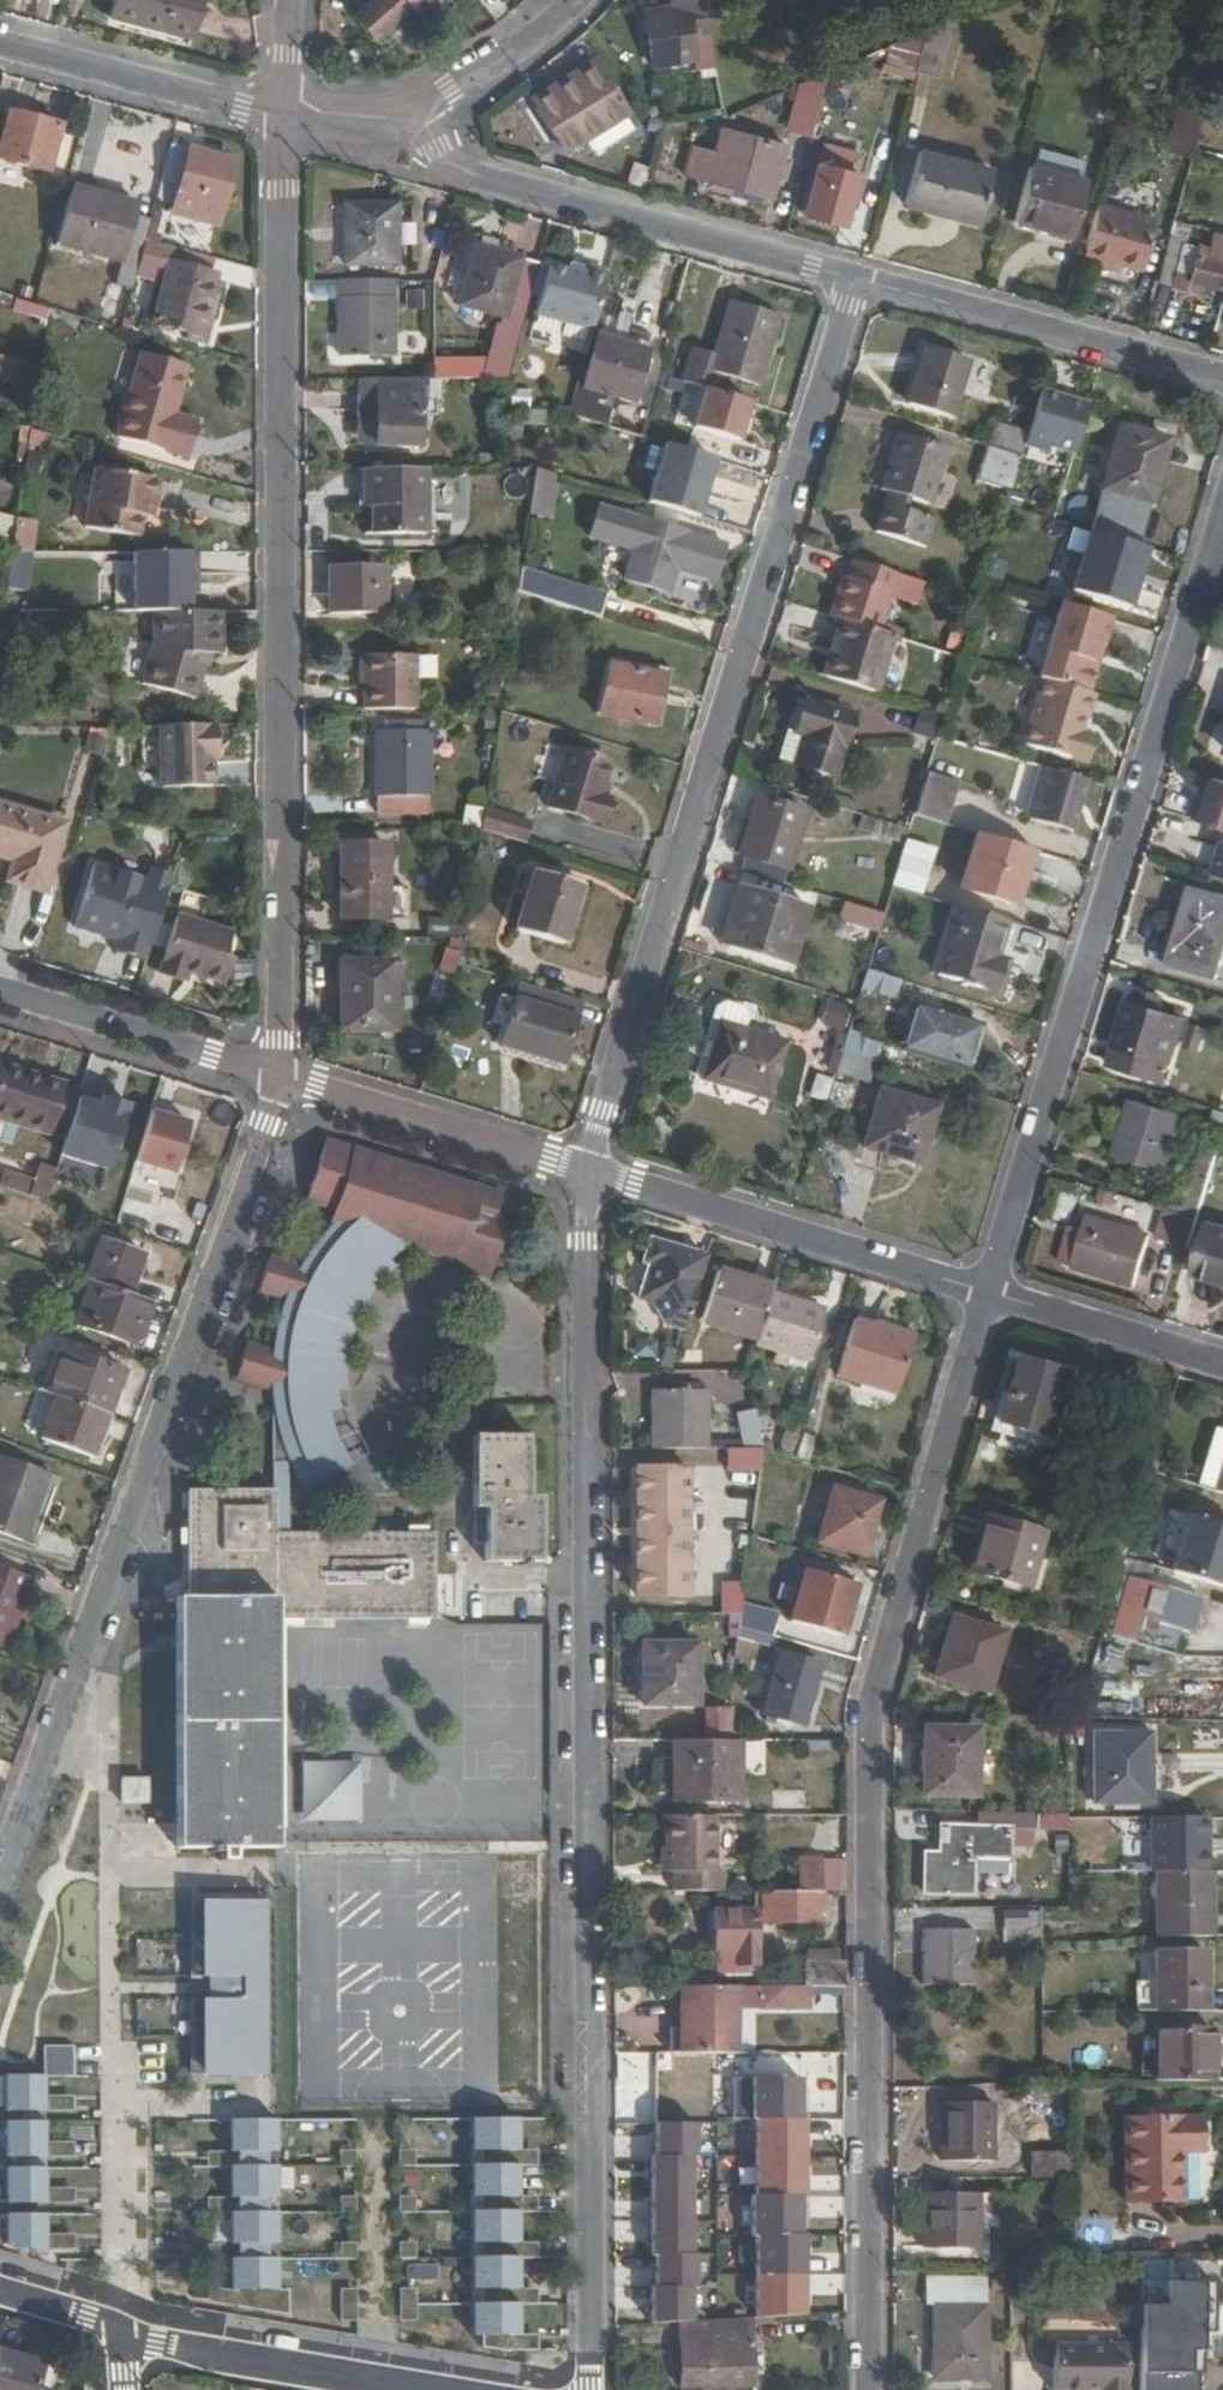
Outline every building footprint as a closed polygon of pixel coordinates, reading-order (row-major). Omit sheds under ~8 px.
[(190,38),(200,0),(113,0),(108,17),(190,38)] [(450,0),(369,0),(351,15),(370,39),(407,7),(425,28),(454,4),(450,0)] [(716,68),(704,0),(670,0),(671,5),(643,9),(652,66),(701,58),(703,70),(716,68)] [(913,72),(937,78),(953,20),(952,18),(925,30),(913,72)] [(886,63),(913,72),(925,30),(891,45),(886,63)] [(1140,93),(1155,98),(1167,59),(1152,54),(1140,93)] [(626,111),(596,62),(549,90),(549,91),(533,100),(562,148),(578,139),(579,139),(626,111)] [(786,130),(810,136),(827,72),(799,85),(786,130)] [(60,124),(8,110),(0,139),(0,160),(47,173),(60,124)] [(771,197),(784,146),(720,128),(714,153),(691,147),(684,173),(771,197)] [(218,227),(235,159),(170,142),(155,202),(170,206),(168,213),(218,227)] [(843,225),(857,175),(855,174),(860,155),(825,145),(820,165),(818,164),(804,215),(843,225)] [(976,220),(990,167),(921,148),(905,208),(929,214),(931,207),(976,220)] [(1080,179),(1085,161),(1040,148),(1035,166),(1030,165),(1014,223),(1070,238),(1085,181),(1080,179)] [(859,210),(868,177),(857,175),(848,207),(859,210)] [(144,240),(150,218),(135,214),(107,208),(110,198),(70,188),(54,247),(120,265),(114,284),(132,289),(135,275),(144,240)] [(135,214),(138,205),(110,198),(107,208),(135,214)] [(396,265),(396,204),(343,203),(343,265),(396,265)] [(1142,270),(1156,220),(1096,204),(1083,254),(1120,264),(1142,270)] [(975,227),(976,220),(931,207),(929,214),(975,227)] [(1156,281),(1173,286),(1184,244),(1186,237),(1187,238),(1191,224),(1172,220),(1156,281)] [(1208,248),(1196,245),(1195,248),(1184,244),(1173,286),(1193,291),(1195,287),(1202,289),(1203,283),(1220,287),(1222,275),(1222,234),(1213,231),(1208,248)] [(215,290),(219,275),(180,265),(184,251),(144,240),(135,275),(152,281),(157,266),(166,269),(152,323),(185,332),(192,309),(205,313),(212,289),(215,290)] [(519,331),(538,263),(473,245),(457,305),(502,318),(500,326),(519,331)] [(1119,271),(1120,264),(1083,254),(1081,261),(1119,271)] [(539,318),(597,327),(605,269),(547,261),(539,318)] [(392,356),(393,280),(340,281),(340,356),(392,356)] [(35,304),(38,290),(28,287),(23,301),(35,304)] [(184,339),(205,346),(219,291),(215,290),(212,289),(205,313),(192,309),(185,332),(184,339)] [(759,386),(781,316),(729,300),(713,352),(691,345),(681,380),(716,390),(721,374),(759,386)] [(631,402),(648,341),(599,327),(582,388),(631,402)] [(951,417),(969,361),(924,347),(906,403),(951,417)] [(174,413),(188,366),(140,352),(115,437),(186,458),(197,420),(174,413)] [(0,356),(0,376),(20,383),(26,363),(0,356)] [(426,396),(427,378),(358,379),(357,419),(374,420),(373,446),(418,447),(420,395),(426,396)] [(1082,454),(1090,396),(1038,389),(1030,446),(1082,454)] [(515,438),(516,407),(499,406),(498,438),(515,438)] [(355,445),(373,446),(374,420),(357,419),(355,445)] [(1021,456),(1028,433),(993,423),(987,445),(1021,456)] [(1151,504),(1169,439),(1118,425),(1100,490),(1151,504)] [(929,504),(946,449),(896,433),(879,489),(887,491),(882,507),(934,523),(935,519),(903,509),(907,497),(929,504)] [(695,517),(713,459),(663,444),(662,449),(649,445),(642,468),(655,472),(645,502),(695,517)] [(1011,491),(1021,456),(987,445),(976,480),(1011,491)] [(539,467),(528,510),(550,516),(561,473),(539,467)] [(151,518),(158,479),(93,468),(83,527),(138,537),(141,516),(151,518)] [(427,534),(426,469),(361,469),(362,507),(370,507),(370,534),(427,534)] [(1050,511),(1050,509),(1075,512),(1078,490),(1032,484),(1029,509),(1050,511)] [(926,546),(934,523),(882,507),(875,531),(926,546)] [(35,548),(37,516),(0,514),(0,546),(35,548)] [(623,578),(668,592),(675,570),(715,582),(727,545),(641,517),(623,578)] [(1128,607),(1146,547),(1090,531),(1072,590),(1128,607)] [(383,565),(383,551),(368,551),(368,565),(383,565)] [(852,560),(847,576),(841,574),(828,616),(839,620),(880,631),(882,621),(897,574),(852,560)] [(327,613),(384,613),(384,565),(383,565),(368,565),(327,565),(327,613)] [(536,596),(542,578),(521,571),(518,590),(536,596)] [(576,586),(576,588),(542,578),(536,596),(603,616),(609,597),(576,586)] [(1040,678),(1087,692),(1108,617),(1059,603),(1038,678),(1040,678)] [(221,653),(220,611),(151,611),(152,642),(140,683),(194,698),(207,653),(221,653)] [(875,692),(893,635),(880,631),(839,620),(821,676),(875,692)] [(899,637),(906,629),(882,621),(880,631),(899,637)] [(415,709),(415,655),(361,654),(360,709),(415,709)] [(652,729),(664,672),(619,662),(606,659),(595,717),(652,729)] [(652,729),(659,730),(671,673),(664,672),(652,729)] [(1088,717),(1094,694),(1087,692),(1040,678),(1021,744),(1085,763),(1093,735),(1081,731),(1085,717),(1088,717)] [(834,777),(853,713),(804,698),(793,733),(801,736),(793,764),(834,777)] [(430,815),(431,720),(385,720),(385,730),(373,730),(374,814),(430,815)] [(213,723),(158,723),(161,787),(212,784),(210,757),(210,749),(215,748),(213,723)] [(793,764),(801,736),(793,733),(784,730),(776,759),(793,764)] [(599,796),(609,761),(564,747),(547,806),(598,821),(605,797),(599,796)] [(1025,818),(1034,820),(1049,768),(1041,766),(1025,818)] [(1071,831),(1086,779),(1049,768),(1034,820),(1071,831)] [(956,781),(926,772),(913,814),(944,823),(956,781)] [(1214,778),(1208,823),(1222,825),(1222,779),(1214,778)] [(737,855),(788,871),(806,812),(755,796),(737,855)] [(64,823),(0,804),(0,856),(12,860),(6,879),(43,891),(64,823)] [(465,804),(464,825),(481,826),(482,805),(465,804)] [(489,806),(482,826),(526,843),(534,823),(489,806)] [(905,840),(909,828),(862,814),(857,827),(905,842),(905,840)] [(1015,906),(1033,850),(976,833),(959,888),(1015,906)] [(920,895),(934,849),(905,840),(905,842),(892,886),(920,895)] [(339,918),(386,920),(386,919),(387,886),(387,844),(339,843),(339,918)] [(94,855),(71,931),(150,954),(173,879),(94,855)] [(563,944),(581,885),(531,870),(513,929),(563,944)] [(1222,966),(1222,895),(1191,885),(1179,922),(1184,923),(1172,964),(1219,979),(1222,966)] [(386,919),(404,919),(405,887),(387,886),(386,919)] [(747,888),(738,886),(735,898),(721,944),(729,946),(747,888)] [(790,965),(807,907),(747,888),(729,946),(790,965)] [(840,921),(881,929),(885,910),(844,902),(840,921)] [(994,992),(1015,923),(957,905),(936,974),(994,992)] [(169,915),(153,967),(179,975),(180,970),(217,982),(224,958),(216,956),(224,931),(169,915)] [(427,919),(426,932),(464,935),(465,922),(427,919)] [(1167,963),(1172,964),(1184,923),(1179,922),(1167,963)] [(395,1031),(395,961),(338,960),(339,1030),(395,1031)] [(894,999),(899,979),(866,969),(861,988),(894,999)] [(562,1064),(581,1001),(519,981),(514,999),(500,995),(492,1020),(506,1024),(500,1045),(562,1064)] [(1160,1011),(1164,999),(1146,994),(1143,1005),(1130,1001),(1109,1067),(1162,1084),(1183,1018),(1160,1011)] [(828,999),(825,1025),(848,1027),(851,1002),(828,999)] [(968,1070),(981,1025),(915,1005),(901,1049),(968,1070)] [(769,1101),(787,1041),(719,1020),(701,1080),(769,1101)] [(876,1063),(881,1044),(847,1034),(841,1052),(875,1062),(876,1063)] [(869,1082),(875,1062),(841,1052),(836,1072),(869,1082)] [(62,1084),(0,1064),(0,1119),(47,1133),(62,1084)] [(817,1072),(809,1097),(827,1102),(834,1077),(817,1072)] [(938,1106),(880,1089),(862,1147),(920,1165),(938,1106)] [(114,1170),(133,1104),(80,1090),(61,1155),(114,1170)] [(1165,1172),(1183,1115),(1130,1099),(1112,1156),(1165,1172)] [(154,1107),(137,1163),(180,1176),(197,1120),(154,1107)] [(342,1350),(337,1349),(349,1309),(354,1311),(367,1271),(378,1275),(382,1264),(386,1252),(400,1244),(458,1263),(456,1269),(489,1279),(505,1225),(493,1221),(501,1193),(325,1139),(307,1200),(335,1209),(331,1221),(336,1223),(321,1235),(304,1252),(274,1243),(264,1275),(290,1282),(283,1306),(277,1336),(251,1328),(242,1358),(274,1368),(274,1490),(275,1532),(286,1531),(286,1459),(286,1379),(323,1391),(324,1389),(330,1391),(342,1350)] [(1166,1209),(1197,1218),(1217,1152),(1202,1148),(1184,1205),(1158,1197),(1156,1205),(1166,1209)] [(28,1195),(46,1202),(55,1170),(38,1164),(33,1182),(28,1195)] [(33,1182),(3,1171),(0,1180),(0,1185),(28,1195),(33,1182)] [(1189,1247),(1197,1218),(1166,1209),(1157,1237),(1189,1247)] [(1134,1287),(1151,1234),(1087,1214),(1071,1267),(1134,1287)] [(1211,1223),(1195,1275),(1222,1285),(1222,1227),(1211,1223)] [(683,1330),(707,1254),(648,1236),(640,1262),(647,1264),(636,1299),(652,1304),(663,1324),(683,1330)] [(128,1294),(142,1252),(100,1237),(85,1279),(89,1281),(128,1294)] [(337,1440),(329,1424),(325,1410),(337,1408),(336,1397),(336,1385),(337,1379),(342,1381),(344,1355),(350,1331),(356,1314),(364,1298),(377,1281),(390,1267),(382,1264),(378,1275),(367,1271),(354,1311),(349,1309),(337,1349),(342,1350),(330,1391),(324,1389),(323,1391),(286,1379),(286,1459),(306,1489),(348,1462),(337,1440)] [(770,1293),(772,1286),(717,1269),(701,1322),(755,1339),(770,1293)] [(135,1345),(151,1302),(128,1294),(89,1281),(74,1323),(135,1345)] [(809,1361),(825,1310),(770,1293),(755,1339),(754,1344),(776,1350),(773,1361),(787,1365),(791,1354),(809,1361)] [(896,1394),(913,1337),(854,1319),(835,1375),(896,1394)] [(112,1394),(120,1371),(61,1351),(46,1393),(54,1396),(106,1414),(107,1414),(115,1395),(112,1394)] [(1051,1439),(1070,1372),(1017,1357),(998,1424),(1051,1439)] [(112,1394),(115,1395),(123,1372),(120,1371),(112,1394)] [(652,1448),(706,1448),(706,1439),(706,1389),(652,1389),(652,1448)] [(92,1457),(106,1414),(54,1396),(39,1438),(92,1457)] [(811,1407),(793,1402),(777,1452),(794,1457),(802,1433),(811,1407)] [(743,1448),(762,1448),(759,1434),(755,1416),(753,1409),(737,1413),(742,1439),(743,1448)] [(755,1416),(759,1434),(774,1431),(771,1412),(755,1416)] [(807,1461),(814,1437),(802,1433),(794,1457),(807,1461)] [(540,1496),(528,1497),(528,1434),(472,1434),(473,1508),(485,1507),(485,1562),(540,1562),(540,1496)] [(743,1448),(742,1439),(706,1439),(706,1448),(729,1448),(743,1448)] [(759,1470),(762,1448),(743,1448),(729,1448),(728,1470),(759,1470)] [(48,1473),(0,1454),(0,1532),(24,1541),(48,1473)] [(1213,1490),(1222,1493),(1222,1458),(1213,1490)] [(690,1596),(689,1467),(636,1467),(636,1482),(645,1482),(645,1517),(636,1517),(637,1546),(645,1546),(646,1581),(637,1581),(637,1596),(690,1596)] [(645,1482),(636,1482),(636,1517),(645,1517),(645,1482)] [(832,1487),(816,1542),(863,1556),(880,1500),(832,1487)] [(434,1619),(434,1531),(275,1532),(274,1490),(187,1490),(187,1597),(175,1598),(176,1648),(176,1725),(177,1823),(177,1847),(276,1847),(274,1619),(434,1619)] [(1170,1571),(1222,1588),(1222,1585),(1222,1525),(1188,1514),(1170,1571)] [(1027,1589),(1043,1532),(984,1516),(968,1572),(1027,1589)] [(645,1546),(637,1546),(637,1581),(646,1581),(645,1546)] [(31,1577),(0,1566),(0,1647),(5,1649),(31,1577)] [(841,1636),(856,1584),(804,1568),(788,1621),(841,1636)] [(1189,1633),(1200,1596),(1126,1575),(1122,1593),(1112,1590),(1101,1632),(1134,1642),(1140,1618),(1189,1633)] [(741,1581),(719,1582),(721,1613),(742,1613),(741,1581)] [(773,1635),(779,1613),(765,1610),(748,1605),(742,1626),(773,1635)] [(988,1693),(1005,1631),(950,1616),(933,1677),(988,1693)] [(770,1646),(773,1635),(742,1626),(741,1638),(770,1646)] [(641,1705),(697,1704),(696,1643),(641,1643),(641,1705)] [(803,1726),(821,1664),(778,1651),(760,1715),(803,1726)] [(705,1740),(729,1741),(730,1706),(704,1706),(705,1740)] [(920,1795),(977,1797),(978,1727),(922,1726),(920,1795)] [(1093,1804),(1150,1803),(1149,1733),(1092,1733),(1093,1804)] [(676,1801),(740,1801),(740,1741),(729,1741),(705,1740),(672,1740),(672,1760),(676,1760),(676,1801)] [(363,1760),(301,1759),(300,1821),(361,1822),(363,1760)] [(120,1803),(146,1803),(146,1778),(120,1778),(120,1795),(120,1803)] [(1036,1813),(976,1811),(975,1826),(946,1825),(946,1826),(946,1853),(938,1853),(924,1852),(923,1892),(971,1894),(972,1873),(972,1855),(1007,1857),(1008,1857),(1009,1829),(1036,1830),(1036,1813)] [(714,1815),(666,1814),(666,1872),(671,1872),(670,1890),(724,1890),(724,1869),(713,1869),(714,1815)] [(1204,1818),(1146,1818),(1146,1872),(1154,1872),(1204,1872),(1204,1818)] [(938,1853),(946,1853),(946,1826),(938,1826),(938,1853)] [(1007,1873),(1007,1857),(972,1855),(972,1873),(1007,1873)] [(823,1860),(799,1860),(799,1891),(823,1891),(823,1860)] [(838,1860),(823,1860),(823,1891),(839,1891),(838,1860)] [(1204,1872),(1154,1872),(1154,1938),(1211,1937),(1211,1872),(1204,1872)] [(824,1924),(823,1891),(799,1891),(759,1891),(760,1924),(824,1924)] [(716,1909),(741,1909),(740,1892),(715,1892),(716,1909)] [(266,1977),(265,1900),(205,1901),(207,1937),(192,1938),(192,1940),(191,1979),(204,1978),(266,1977)] [(205,1901),(191,1901),(192,1938),(207,1937),(205,1901)] [(1024,1910),(1002,1910),(1003,1942),(1029,1942),(1041,1942),(1040,1906),(1024,1906),(1024,1910)] [(744,1966),(758,1966),(757,1908),(741,1909),(716,1909),(712,1909),(713,1954),(716,1954),(718,1969),(744,1970),(744,1966)] [(921,1984),(974,1985),(974,1929),(921,1928),(921,1984)] [(1040,1950),(1041,1942),(1029,1942),(1029,1950),(1040,1950)] [(839,1958),(839,1951),(806,1950),(806,1957),(839,1958)] [(1154,2012),(1206,2011),(1205,1950),(1154,1950),(1154,2012)] [(845,1985),(845,1958),(839,1958),(806,1957),(806,1985),(845,1985)] [(266,1977),(204,1978),(204,1990),(204,2001),(266,2000),(266,1977)] [(1138,2005),(1153,2005),(1154,1981),(1138,1981),(1138,2005)] [(669,2027),(669,2052),(734,2052),(735,1986),(679,1986),(679,2027),(669,2027)] [(206,2078),(266,2077),(266,2000),(204,2001),(191,2001),(191,2042),(205,2042),(206,2078)] [(1213,2081),(1213,2027),(1154,2028),(1153,2080),(1213,2081)] [(205,2042),(191,2042),(191,2079),(206,2078),(205,2042)] [(71,2050),(42,2050),(43,2081),(71,2080),(71,2050)] [(1042,2081),(1042,2068),(1026,2069),(1026,2082),(1042,2081)] [(754,2119),(756,2316),(810,2316),(808,2076),(733,2077),(733,2119),(754,2119)] [(43,2081),(2,2083),(2,2117),(43,2116),(43,2101),(43,2081)] [(72,2100),(43,2101),(43,2116),(71,2115),(72,2100)] [(940,2161),(993,2161),(993,2102),(940,2102),(940,2161)] [(1200,2151),(1199,2117),(1123,2118),(1125,2201),(1182,2200),(1182,2151),(1200,2151)] [(502,2356),(507,2356),(507,2339),(514,2339),(514,2309),(507,2309),(507,2293),(514,2293),(515,2262),(508,2262),(508,2246),(516,2246),(516,2215),(509,2215),(509,2199),(516,2199),(517,2169),(509,2169),(510,2153),(516,2153),(517,2120),(470,2120),(469,2153),(479,2152),(479,2167),(469,2167),(468,2200),(478,2200),(478,2214),(468,2214),(468,2246),(478,2247),(477,2261),(467,2260),(466,2293),(477,2293),(476,2307),(466,2308),(466,2340),(476,2340),(476,2352),(502,2356)] [(231,2311),(282,2319),(283,2294),(272,2294),(272,2261),(262,2261),(262,2247),(272,2247),(273,2214),(263,2215),(263,2200),(273,2200),(274,2167),(263,2167),(264,2153),(274,2153),(275,2121),(227,2121),(226,2153),(234,2153),(234,2170),(226,2170),(225,2200),(233,2201),(233,2216),(225,2216),(224,2247),(232,2247),(232,2263),(224,2263),(224,2294),(232,2295),(231,2311)] [(42,2147),(42,2127),(2,2128),(3,2164),(43,2163),(42,2147)] [(71,2147),(42,2147),(43,2163),(72,2162),(71,2147)] [(516,2153),(510,2153),(509,2169),(517,2169),(535,2169),(535,2152),(516,2153)] [(1075,2177),(1076,2152),(1031,2153),(1031,2177),(1075,2177)] [(234,2170),(234,2153),(226,2153),(204,2153),(204,2170),(226,2170),(234,2170)] [(3,2175),(2,2211),(43,2210),(42,2194),(43,2174),(3,2175)] [(978,2249),(978,2193),(922,2192),(922,2249),(978,2249)] [(72,2194),(42,2194),(43,2210),(71,2209),(72,2194)] [(516,2199),(509,2199),(509,2215),(516,2215),(534,2215),(534,2199),(516,2199)] [(233,2216),(233,2201),(225,2200),(204,2200),(203,2216),(225,2216),(233,2216)] [(43,2263),(43,2256),(43,2241),(42,2220),(2,2221),(3,2251),(43,2263)] [(72,2240),(43,2241),(43,2256),(72,2256),(72,2240)] [(516,2246),(508,2246),(508,2262),(515,2262),(533,2262),(534,2246),(516,2246)] [(232,2263),(232,2247),(224,2247),(203,2248),(203,2262),(224,2263),(232,2263)] [(1178,2281),(1177,2259),(1141,2259),(1141,2281),(1178,2281)] [(407,2264),(408,2278),(438,2277),(437,2263),(407,2264)] [(1178,2301),(1178,2281),(1141,2281),(1141,2301),(1178,2301)] [(986,2378),(986,2286),(925,2285),(925,2303),(932,2303),(932,2378),(986,2378)] [(401,2287),(398,2319),(414,2320),(417,2288),(401,2287)] [(358,2320),(358,2288),(341,2288),(341,2320),(358,2320)] [(514,2293),(507,2293),(507,2309),(514,2309),(532,2309),(533,2293),(514,2293)] [(752,2387),(750,2317),(678,2321),(679,2389),(752,2387)] [(514,2339),(507,2339),(507,2356),(532,2356),(532,2340),(514,2339)] [(1126,2345),(1053,2344),(1052,2389),(1126,2389),(1126,2345)] [(36,2387),(43,2362),(0,2349),(0,2389),(46,2389),(36,2387)] [(1197,2377),(1142,2373),(1144,2389),(1196,2389),(1197,2377)]
